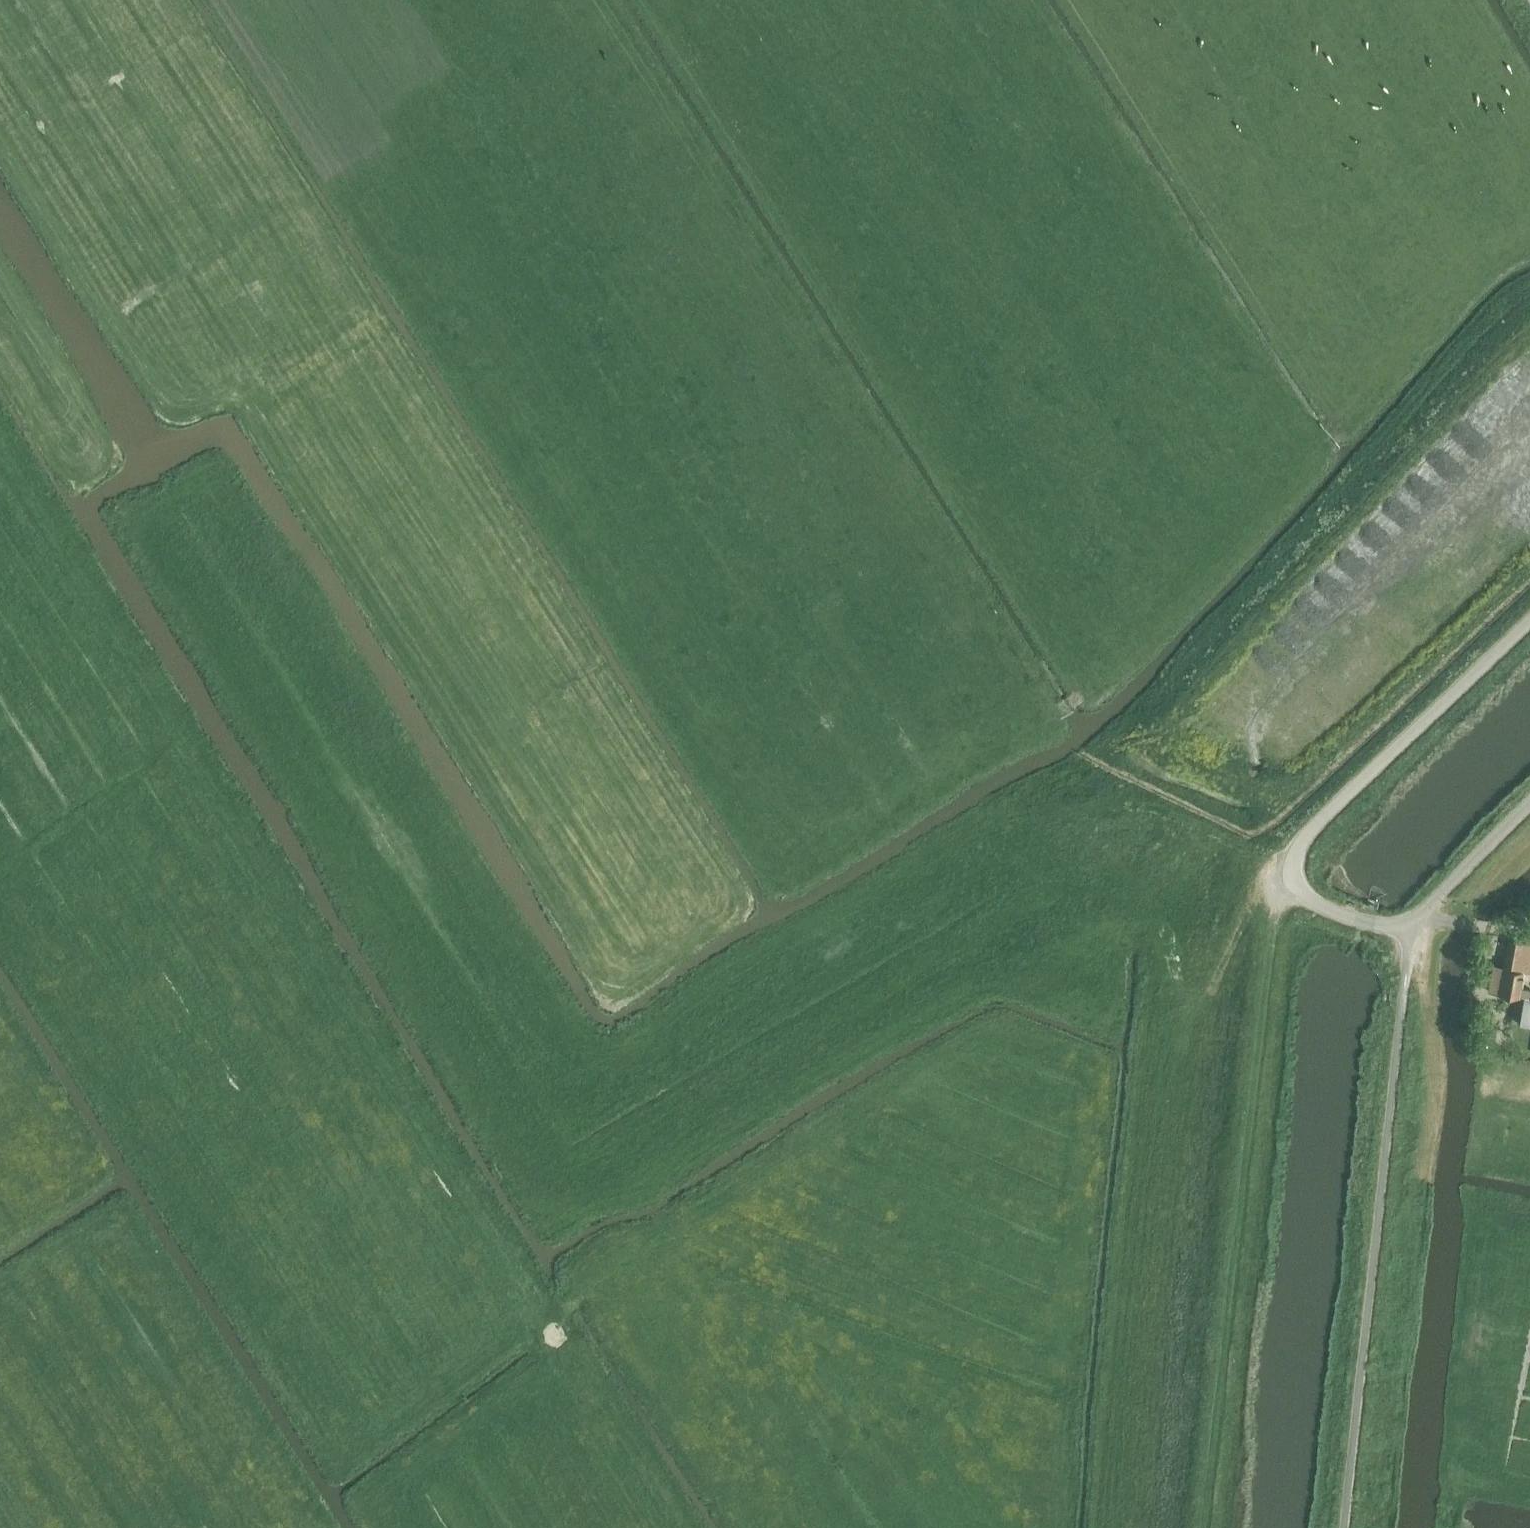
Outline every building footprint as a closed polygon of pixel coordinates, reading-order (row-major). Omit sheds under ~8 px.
[(1519,996),(1524,997),(1519,1024),(1529,1026),(1529,997),(1529,995),(1529,988),(1521,986),(1523,971),(1529,972),(1529,941),(1508,937),(1503,966),(1494,964),(1489,991),(1519,997),(1519,996)]
